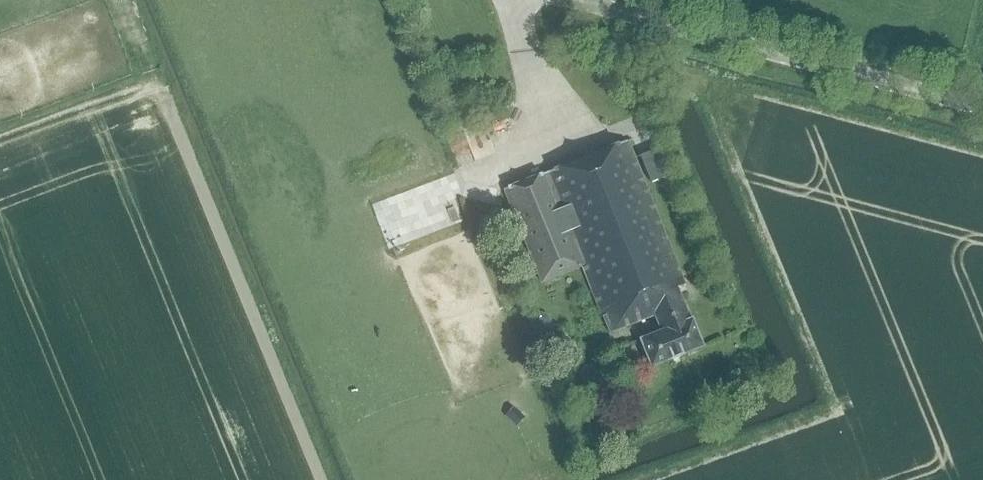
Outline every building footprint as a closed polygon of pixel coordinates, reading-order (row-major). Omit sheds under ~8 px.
[(503,189),(504,192),(539,282),(581,265),(608,332),(652,315),(660,331),(638,339),(649,367),(701,346),(689,319),(687,319),(675,287),(683,285),(645,192),(624,140),(503,189)]
